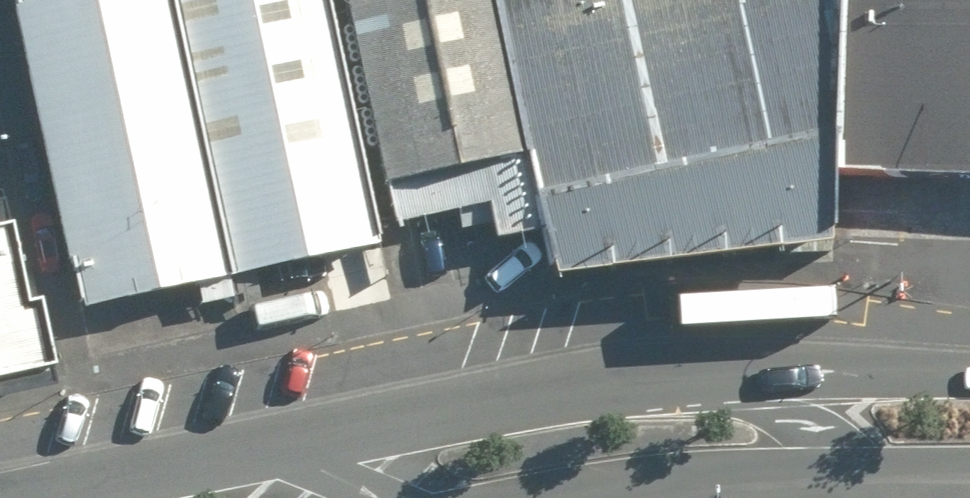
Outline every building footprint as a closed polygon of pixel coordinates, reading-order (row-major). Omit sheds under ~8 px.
[(85,310),(393,235),(561,199),(508,0),(29,0),(85,310)] [(561,199),(567,259),(846,217),(851,128),(856,0),(508,0),(561,199)] [(851,128),(853,171),(969,177),(969,0),(856,0),(851,128)] [(26,225),(0,230),(0,397),(66,381),(63,372),(74,370),(60,298),(41,302),(26,225)]
